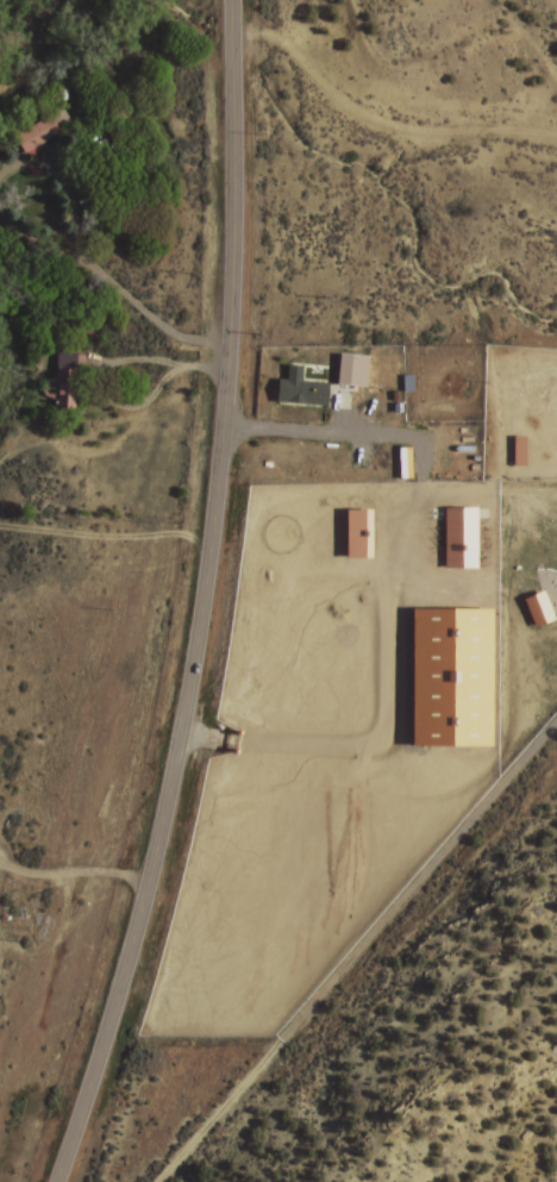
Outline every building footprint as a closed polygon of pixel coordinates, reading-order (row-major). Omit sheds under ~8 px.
[(66,136),(57,116),(17,134),(26,154),(66,136)] [(55,379),(42,379),(42,400),(53,400),(53,410),(69,410),(69,368),(76,368),(76,353),(55,353),(55,379)] [(368,386),(368,355),(337,355),(337,385),(368,386)] [(328,405),(329,383),(301,382),(302,364),(287,364),(287,380),(276,380),(275,404),(328,405)]
